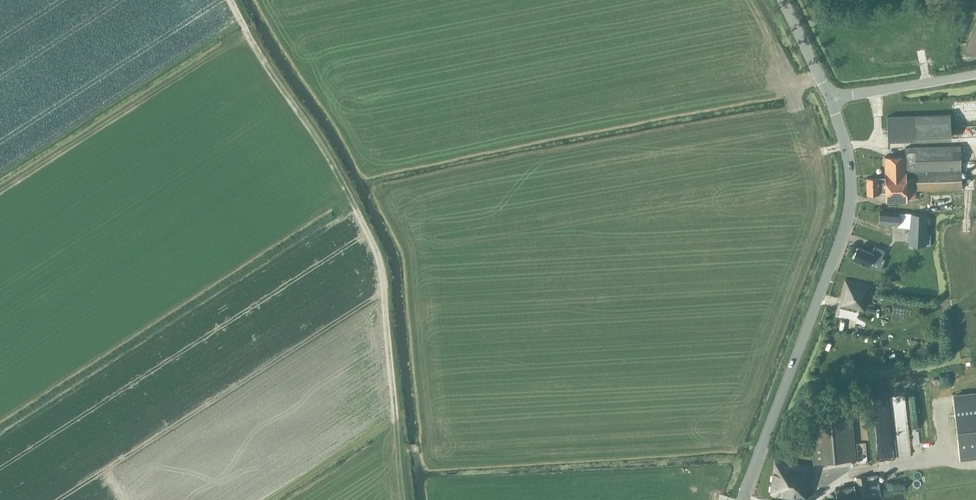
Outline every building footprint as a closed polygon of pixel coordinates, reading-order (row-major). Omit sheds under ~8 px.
[(975,125),(975,102),(957,103),(958,126),(975,125)] [(887,142),(952,140),(951,114),(886,116),(887,142)] [(867,178),(867,193),(879,193),(879,192),(886,192),(886,203),(907,202),(907,199),(915,199),(915,178),(906,179),(906,172),(916,172),(917,190),(962,189),(961,145),(905,147),(905,156),(885,156),(885,177),(879,178),(867,178)] [(899,212),(880,211),(879,224),(899,225),(899,212)] [(910,226),(908,245),(926,246),(927,236),(928,214),(910,213),(910,226)] [(858,246),(853,259),(869,265),(872,259),(879,261),(881,262),(885,250),(874,246),(872,252),(858,246)] [(844,285),(842,294),(841,298),(843,298),(841,306),(865,311),(868,299),(869,299),(872,285),(861,283),(845,279),(844,285)] [(902,391),(889,393),(895,430),(907,429),(902,391)] [(953,397),(960,458),(975,456),(975,394),(953,397)] [(857,460),(852,415),(809,419),(814,464),(857,460)] [(808,498),(808,496),(813,497),(815,487),(810,486),(813,466),(775,461),(770,494),(797,498),(797,497),(808,498)] [(881,494),(878,474),(853,478),(854,483),(835,488),(837,499),(839,499),(857,496),(858,498),(881,494)]
